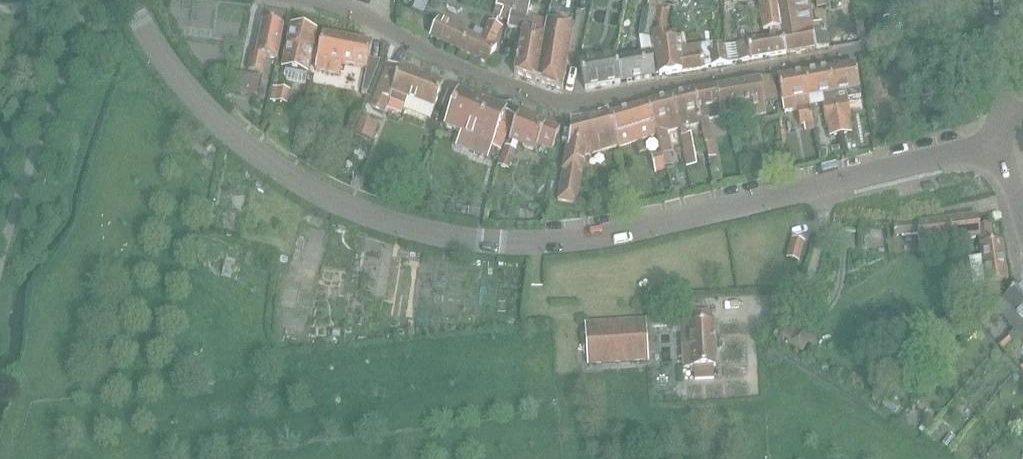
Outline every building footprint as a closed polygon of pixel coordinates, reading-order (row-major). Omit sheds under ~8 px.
[(535,81),(547,21),(527,17),(530,1),(525,0),(497,0),(496,6),(493,13),(500,16),(498,18),(509,22),(507,28),(523,30),(514,74),(535,81)] [(641,54),(617,58),(621,83),(660,76),(652,35),(656,9),(657,0),(648,0),(647,8),(643,7),(638,35),(641,54)] [(751,7),(751,0),(737,0),(721,1),(722,9),(751,7)] [(787,54),(829,46),(826,28),(814,30),(809,0),(777,0),(781,27),(787,54)] [(713,67),(727,64),(722,40),(699,45),(699,43),(681,47),(680,39),(667,41),(665,32),(669,12),(656,9),(652,35),(660,76),(713,67)] [(493,44),(500,28),(488,22),(481,38),(439,19),(430,37),(488,64),(497,46),(493,44)] [(278,59),(284,25),(263,21),(257,55),(252,55),(249,71),(264,73),(266,57),(278,59)] [(547,21),(535,81),(562,91),(565,75),(567,75),(567,72),(565,72),(567,64),(569,64),(569,61),(567,61),(574,27),(547,21)] [(308,75),(317,32),(291,26),(282,69),(308,75)] [(787,54),(781,27),(757,31),(757,35),(748,37),(749,41),(736,44),(739,62),(787,54)] [(367,68),(372,42),(323,33),(316,70),(340,75),(343,63),(367,68)] [(621,83),(617,58),(616,55),(580,61),(585,89),(621,83)] [(434,108),(444,84),(389,62),(372,106),(384,111),(392,92),(434,108)] [(830,69),(841,135),(852,133),(849,117),(846,99),(860,97),(855,65),(830,69)] [(824,102),(822,95),(829,94),(830,102),(823,103),(826,121),(829,137),(841,135),(830,69),(804,73),(808,97),(810,104),(824,102)] [(234,93),(258,97),(262,78),(238,73),(234,93)] [(800,125),(804,125),(805,132),(814,130),(810,104),(808,97),(804,73),(778,78),(782,102),(784,110),(797,108),(800,125)] [(735,121),(749,118),(767,115),(765,105),(778,103),(774,77),(743,82),(729,85),(735,121)] [(729,85),(695,91),(700,122),(705,145),(713,143),(708,119),(721,116),(722,123),(735,121),(729,85)] [(289,90),(277,87),(274,102),(287,104),(289,90)] [(487,159),(507,109),(460,91),(446,126),(477,138),(471,152),(487,159)] [(680,128),(681,136),(686,166),(696,165),(690,133),(687,134),(686,127),(700,122),(695,91),(671,96),(680,128)] [(671,96),(648,102),(656,135),(680,128),(671,96)] [(648,102),(611,113),(619,146),(656,135),(648,102)] [(552,150),(560,128),(519,113),(509,140),(536,150),(538,144),(552,150)] [(619,146),(611,113),(572,125),(557,199),(575,203),(585,156),(619,146)] [(354,133),(372,139),(378,123),(360,116),(354,133)] [(713,143),(705,145),(709,160),(716,158),(713,143)] [(508,169),(515,150),(506,147),(499,165),(508,169)] [(660,153),(650,156),(654,173),(664,170),(660,153)] [(997,283),(1006,282),(1001,243),(992,244),(989,226),(978,228),(976,217),(918,224),(894,223),(894,236),(918,233),(919,245),(979,238),(981,258),(969,259),(972,285),(984,283),(984,285),(986,284),(987,294),(999,293),(997,283)] [(787,259),(798,262),(804,242),(792,239),(787,259)] [(1022,324),(1022,291),(1019,286),(995,307),(1015,330),(1022,324)] [(712,377),(711,365),(716,365),(714,311),(681,312),(684,367),(695,366),(696,378),(712,377)] [(984,328),(994,320),(987,312),(978,321),(984,328)] [(588,363),(648,359),(645,320),(585,323),(588,363)] [(801,352),(812,335),(797,325),(794,330),(787,326),(784,330),(782,329),(779,334),(788,340),(786,342),(801,352)] [(1004,351),(1014,343),(1007,336),(998,343),(1004,351)]
